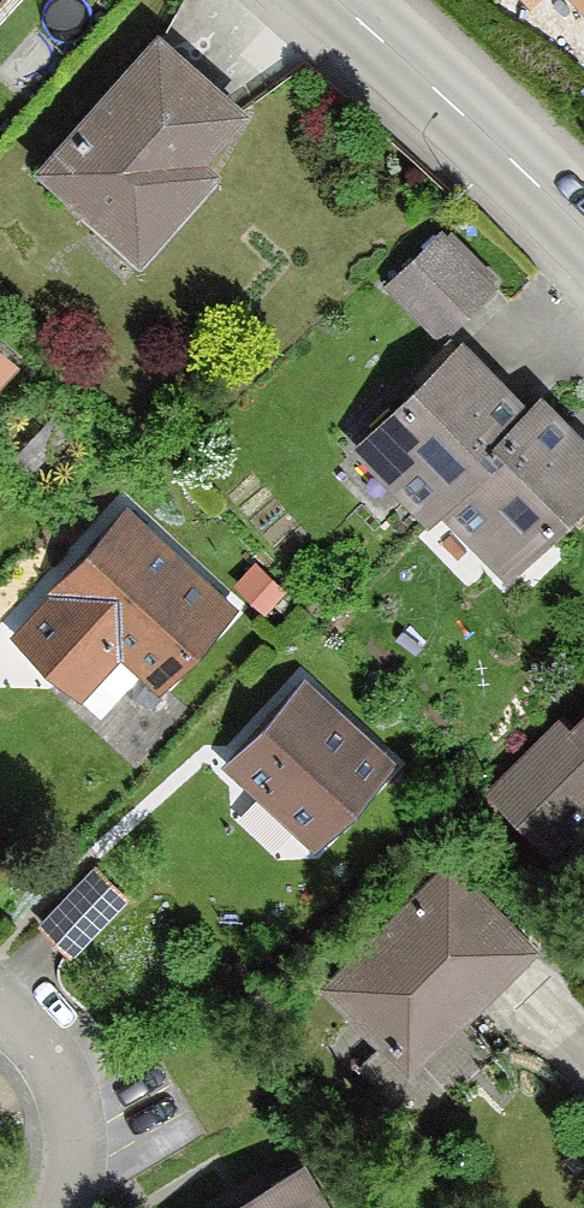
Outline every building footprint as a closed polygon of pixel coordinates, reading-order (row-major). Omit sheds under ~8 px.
[(12,0),(0,0),(0,14),(12,0)] [(535,23),(560,0),(515,0),(535,23)] [(583,21),(583,0),(564,0),(583,21)] [(160,29),(40,163),(144,255),(264,121),(160,29)] [(470,341),(358,451),(434,529),(455,508),(546,419),(470,341)] [(31,381),(0,348),(0,410),(31,381)] [(455,508),(517,576),(583,514),(583,426),(563,403),(546,419),(455,508)] [(229,600),(135,509),(16,632),(110,723),(229,600)] [(400,773),(307,676),(226,753),(319,851),(400,773)] [(488,786),(553,855),(583,825),(583,695),(488,786)] [(455,859),(325,990),(420,1084),(550,952),(455,859)] [(131,898),(97,868),(39,932),(73,962),(131,898)] [(212,1207),(339,1207),(309,1155),(212,1207)]
